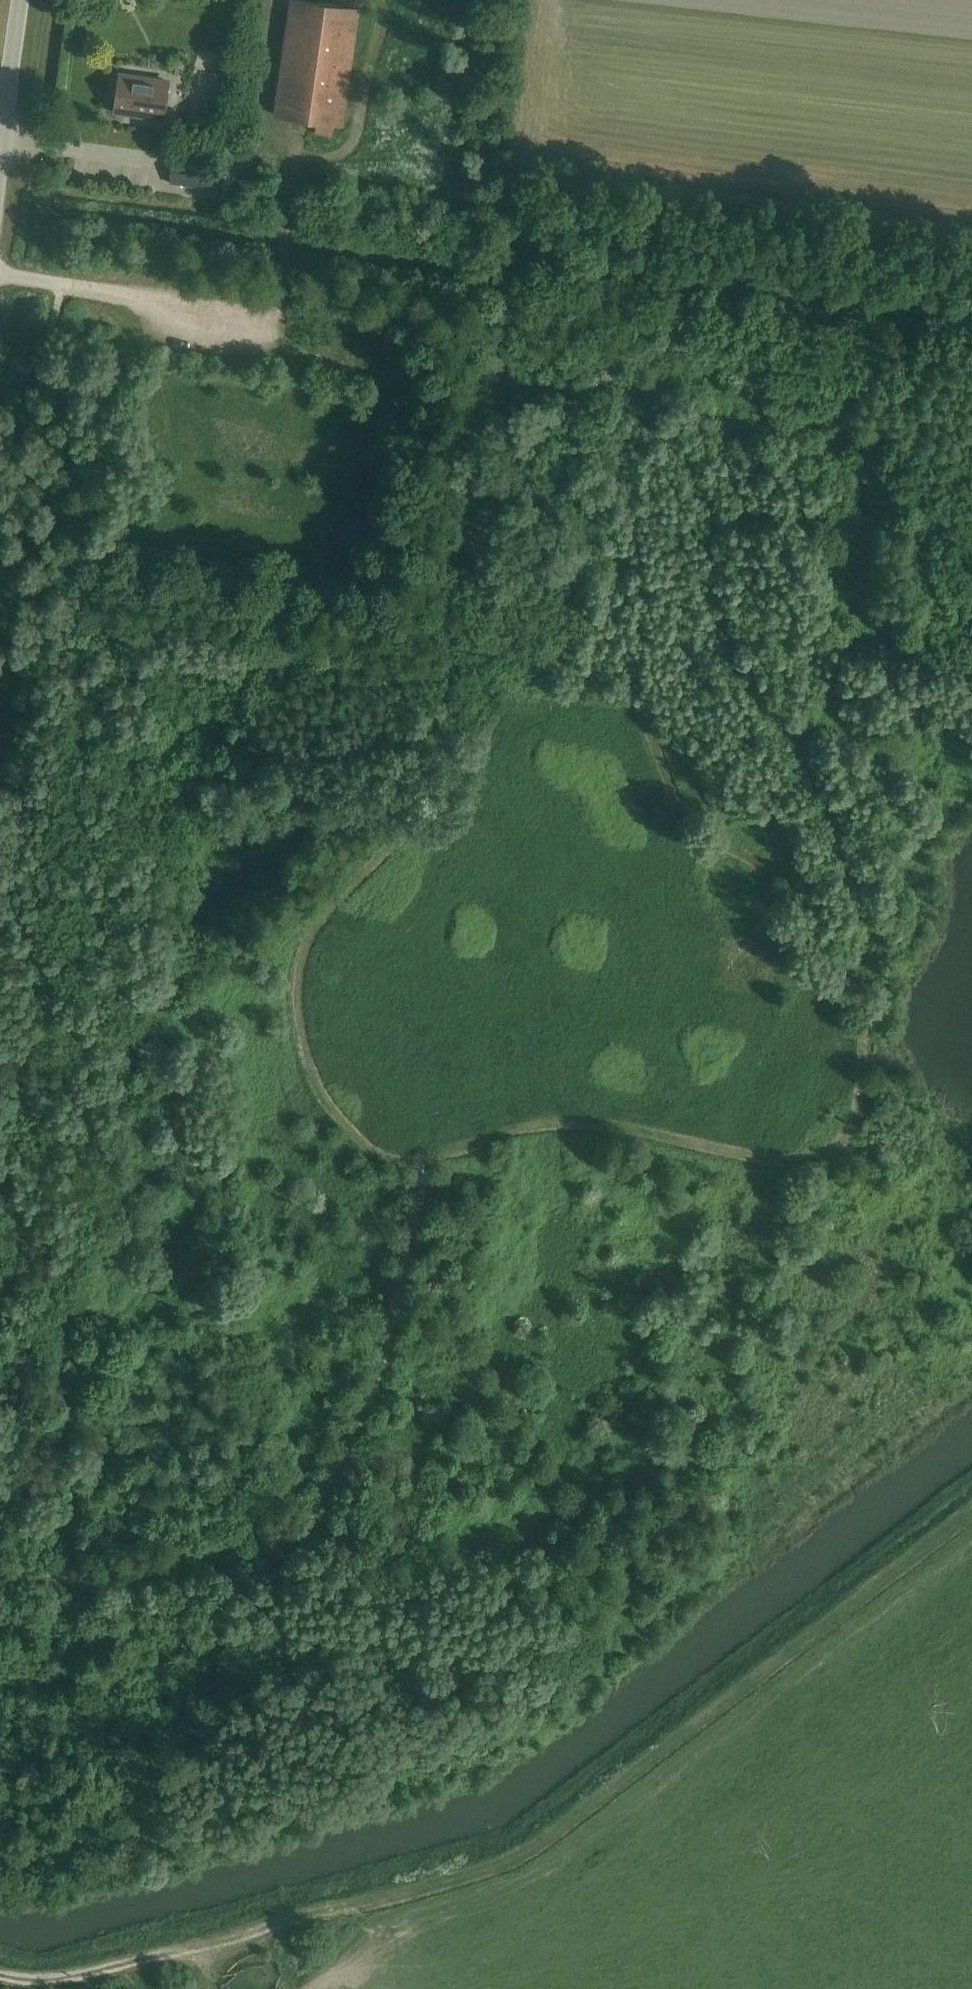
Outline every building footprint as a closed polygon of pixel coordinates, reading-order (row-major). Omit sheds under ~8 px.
[(359,8),(301,0),(291,0),(275,114),(317,120),(315,132),(332,134),(334,122),(342,124),(359,8)] [(163,117),(168,81),(120,74),(115,110),(163,117)] [(170,183),(206,188),(209,164),(173,159),(170,183)] [(259,1980),(249,1978),(247,1988),(258,1988),(259,1980)]
